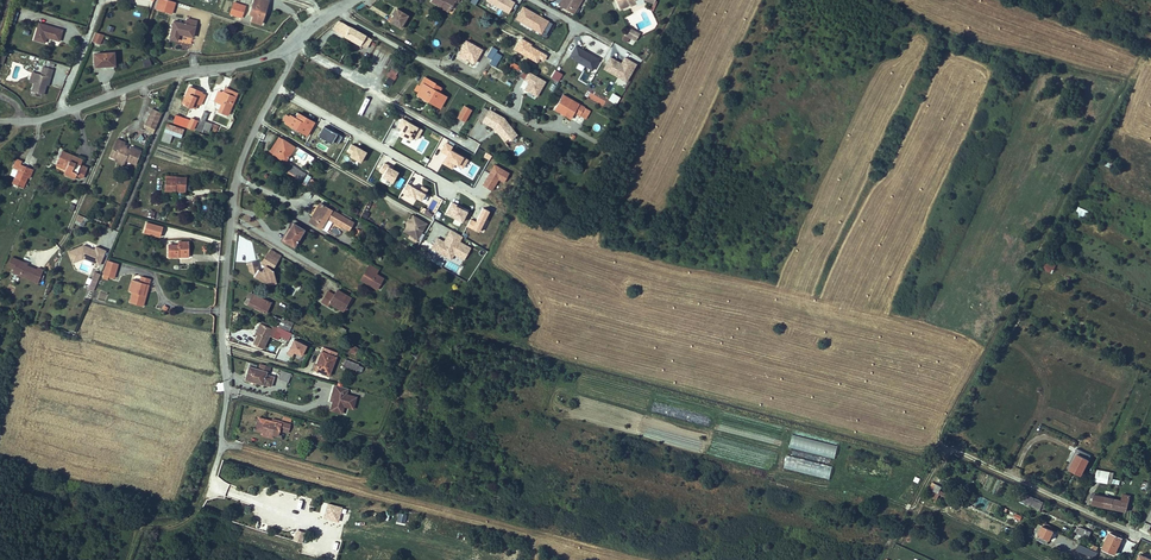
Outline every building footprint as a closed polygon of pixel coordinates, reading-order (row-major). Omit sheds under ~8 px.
[(169,0),(157,0),(155,8),(172,14),(176,2),(169,0)] [(249,15),(253,16),(251,21),(262,24),(269,0),(253,0),(249,15)] [(444,9),(445,7),(450,10),(455,1),(458,3),(459,0),(433,0),(432,2),(444,9)] [(486,0),(509,13),(515,3),(510,0),(486,0)] [(558,5),(574,14),(582,0),(561,0),(558,5)] [(620,9),(630,4),(628,1),(631,0),(616,0),(620,9)] [(246,6),(234,2),(230,14),(242,18),(246,6)] [(528,10),(523,6),(516,19),(521,22),(523,19),(534,26),(533,28),(541,33),(548,21),(533,13),(532,14),(530,13),(530,12),(528,10)] [(408,15),(397,9),(392,18),(390,21),(401,28),(408,15)] [(173,21),(169,39),(178,41),(180,35),(194,37),(197,21),(186,19),(185,23),(173,21)] [(552,23),(548,21),(541,33),(546,36),(552,23)] [(349,27),(342,22),(337,31),(366,48),(371,39),(350,26),(349,27)] [(34,39),(44,43),(46,37),(59,41),(62,30),(39,23),(34,39)] [(629,27),(624,35),(630,38),(631,39),(633,36),(637,38),(640,33),(629,27)] [(95,32),(91,41),(100,45),(104,35),(95,32)] [(482,50),(466,41),(459,54),(467,58),(474,63),(482,50)] [(589,50),(578,43),(571,54),(594,68),(601,57),(591,51),(591,52),(589,51),(589,50)] [(498,50),(492,46),(486,56),(491,59),(489,63),(495,67),(502,55),(499,54),(496,52),(498,50)] [(94,53),(95,66),(115,65),(114,52),(94,53)] [(605,66),(620,74),(621,72),(628,70),(632,72),(638,61),(626,54),(623,60),(612,54),(605,66)] [(53,69),(43,66),(41,74),(32,72),(30,82),(34,83),(32,92),(43,95),(46,85),(49,85),(53,69)] [(558,83),(562,74),(554,70),(550,79),(558,83)] [(621,72),(620,74),(628,79),(632,72),(628,70),(621,72)] [(536,99),(546,82),(529,72),(519,89),(536,99)] [(389,77),(385,82),(390,85),(394,80),(389,77)] [(426,79),(421,88),(419,86),(417,85),(415,89),(419,92),(418,93),(426,97),(425,99),(440,108),(446,97),(439,92),(441,88),(435,84),(426,79)] [(188,86),(181,103),(196,109),(198,104),(201,106),(206,95),(202,93),(203,92),(188,86)] [(218,90),(213,101),(221,104),(217,111),(228,116),(238,93),(225,87),(223,91),(222,91),(221,92),(218,90)] [(612,93),(607,101),(616,105),(620,98),(612,93)] [(584,107),(562,95),(556,107),(572,116),(574,113),(580,116),(584,107)] [(364,118),(372,121),(377,104),(369,102),(364,118)] [(465,106),(457,118),(464,122),(471,110),(465,106)] [(572,116),(556,107),(554,109),(571,119),(572,116)] [(590,110),(584,107),(580,116),(585,119),(590,110)] [(162,113),(151,108),(144,125),(145,125),(144,128),(154,132),(162,113)] [(504,118),(489,110),(483,122),(495,129),(496,127),(498,128),(500,130),(498,132),(504,141),(508,138),(510,140),(517,135),(504,118)] [(204,111),(196,130),(203,133),(204,130),(209,131),(211,127),(214,128),(213,131),(216,132),(219,126),(205,121),(208,113),(204,111)] [(169,112),(166,119),(173,122),(175,115),(169,112)] [(307,135),(314,122),(298,113),(296,118),(290,115),(289,117),(286,115),(283,120),(286,122),(286,123),(292,127),(298,130),(307,135)] [(175,115),(173,122),(187,128),(187,127),(193,129),(197,121),(191,118),(190,120),(175,115)] [(167,123),(164,132),(181,138),(184,129),(167,123)] [(318,137),(338,145),(343,135),(322,127),(318,137)] [(178,146),(181,138),(164,132),(161,140),(178,146)] [(270,153),(286,162),(295,146),(279,137),(270,153)] [(129,150),(126,149),(127,145),(125,144),(125,142),(117,139),(110,156),(116,159),(115,161),(123,164),(125,160),(136,164),(141,151),(131,147),(129,150)] [(62,150),(57,161),(67,165),(65,170),(64,174),(75,178),(76,175),(84,178),(86,172),(79,169),(80,165),(72,161),(74,155),(62,150)] [(74,155),(72,161),(80,165),(83,159),(74,155)] [(17,159),(9,175),(15,177),(12,183),(23,188),(32,169),(20,164),(22,161),(17,159)] [(1116,163),(1107,159),(1103,165),(1113,170),(1116,163)] [(57,161),(55,166),(65,170),(67,165),(57,161)] [(302,179),(306,173),(289,163),(285,169),(302,179)] [(311,177),(307,175),(303,182),(306,185),(311,177)] [(165,178),(164,192),(185,193),(186,177),(176,176),(176,179),(165,178)] [(348,230),(353,222),(350,221),(341,215),(320,203),(309,222),(321,228),(327,218),(348,230)] [(330,203),(329,206),(337,211),(339,208),(330,203)] [(451,204),(446,216),(462,222),(467,210),(451,204)] [(1086,218),(1088,210),(1077,208),(1075,215),(1086,218)] [(350,221),(352,218),(342,212),(341,215),(350,221)] [(84,217),(78,215),(75,222),(82,224),(84,217)] [(427,223),(413,215),(410,219),(408,218),(406,222),(406,227),(403,231),(409,235),(408,237),(416,242),(427,223)] [(283,240),(294,247),(305,230),(293,223),(283,240)] [(163,229),(147,225),(145,234),(160,238),(163,229)] [(168,243),(168,257),(178,257),(178,254),(189,254),(189,241),(178,241),(178,244),(168,243)] [(94,250),(83,245),(68,252),(73,263),(83,259),(93,263),(96,257),(102,259),(105,251),(95,246),(94,250)] [(280,255),(271,250),(268,254),(267,253),(261,264),(265,267),(262,272),(258,269),(256,260),(247,262),(250,271),(255,274),(254,276),(263,281),(267,280),(267,276),(271,275),(275,274),(273,271),(272,270),(280,255)] [(37,269),(23,263),(24,262),(12,257),(9,265),(14,268),(13,271),(38,282),(43,270),(37,267),(37,269)] [(102,259),(96,257),(93,263),(99,265),(102,259)] [(431,262),(441,267),(443,262),(433,257),(431,262)] [(113,278),(118,263),(108,260),(103,275),(113,278)] [(1046,260),(1042,268),(1052,273),(1056,265),(1046,260)] [(376,273),(379,269),(370,264),(360,280),(377,290),(384,278),(376,273)] [(93,291),(100,274),(94,271),(87,288),(93,291)] [(142,306),(145,296),(143,295),(146,285),(148,285),(150,279),(141,276),(140,282),(132,280),(128,291),(132,293),(129,303),(142,306)] [(321,301),(328,305),(330,303),(343,311),(351,297),(337,289),(334,294),(327,291),(321,301)] [(1001,289),(997,297),(1005,300),(1008,293),(1001,289)] [(271,303),(253,294),(251,297),(248,295),(244,303),(266,313),(271,303)] [(993,315),(988,325),(994,328),(998,317),(993,315)] [(274,324),(274,326),(289,332),(293,323),(282,317),(281,319),(273,316),(270,322),(274,324)] [(274,326),(272,329),(260,324),(255,334),(257,335),(254,343),(263,348),(269,335),(272,337),(275,331),(281,334),(280,336),(288,340),(292,333),(289,332),(274,326)] [(340,326),(337,330),(344,334),(346,330),(340,326)] [(302,355),(306,345),(294,339),(287,353),(292,356),(294,352),(302,355)] [(358,349),(351,344),(347,350),(354,355),(358,349)] [(337,353),(323,347),(317,362),(319,363),(316,370),(329,375),(337,353)] [(359,364),(345,359),(343,367),(357,372),(359,364)] [(270,367),(260,364),(259,369),(256,368),(249,366),(245,379),(271,386),(274,377),(268,375),(266,375),(267,371),(269,372),(270,367)] [(278,378),(288,382),(291,374),(281,371),(278,378)] [(330,410),(339,412),(340,407),(344,405),(353,408),(356,397),(347,395),(343,394),(345,387),(334,385),(331,395),(334,396),(330,410)] [(259,420),(255,432),(277,439),(279,432),(286,434),(288,425),(274,421),(274,424),(259,420)] [(1086,462),(1088,457),(1080,453),(1070,473),(1083,480),(1091,465),(1086,462)] [(1092,478),(1112,482),(1114,471),(1097,469),(1097,472),(1094,471),(1092,478)] [(933,489),(933,491),(939,494),(948,498),(949,496),(940,491),(942,487),(936,484),(933,489)] [(939,494),(933,491),(930,496),(937,499),(939,494)] [(1040,510),(1043,502),(1023,492),(1020,500),(1040,510)] [(1091,504),(1111,509),(1114,498),(1094,494),(1091,504)] [(1114,498),(1111,509),(1126,512),(1128,501),(1120,500),(1114,498)] [(296,508),(305,510),(307,502),(298,500),(296,508)] [(327,503),(323,519),(339,523),(343,508),(327,503)] [(405,525),(406,514),(397,513),(396,524),(405,525)] [(1053,531),(1038,524),(1034,532),(1039,534),(1036,539),(1047,544),(1053,531)] [(1015,532),(1006,527),(1004,531),(1014,535),(1015,532)] [(1077,533),(1088,538),(1091,531),(1080,527),(1077,533)] [(293,541),(302,543),(305,532),(296,530),(293,541)] [(1115,555),(1123,538),(1109,532),(1101,549),(1115,555)] [(1124,539),(1119,554),(1130,558),(1135,543),(1124,539)] [(1079,544),(1076,550),(1094,558),(1097,553),(1079,544)] [(335,559),(336,556),(330,555),(331,550),(323,547),(320,556),(335,559)]
